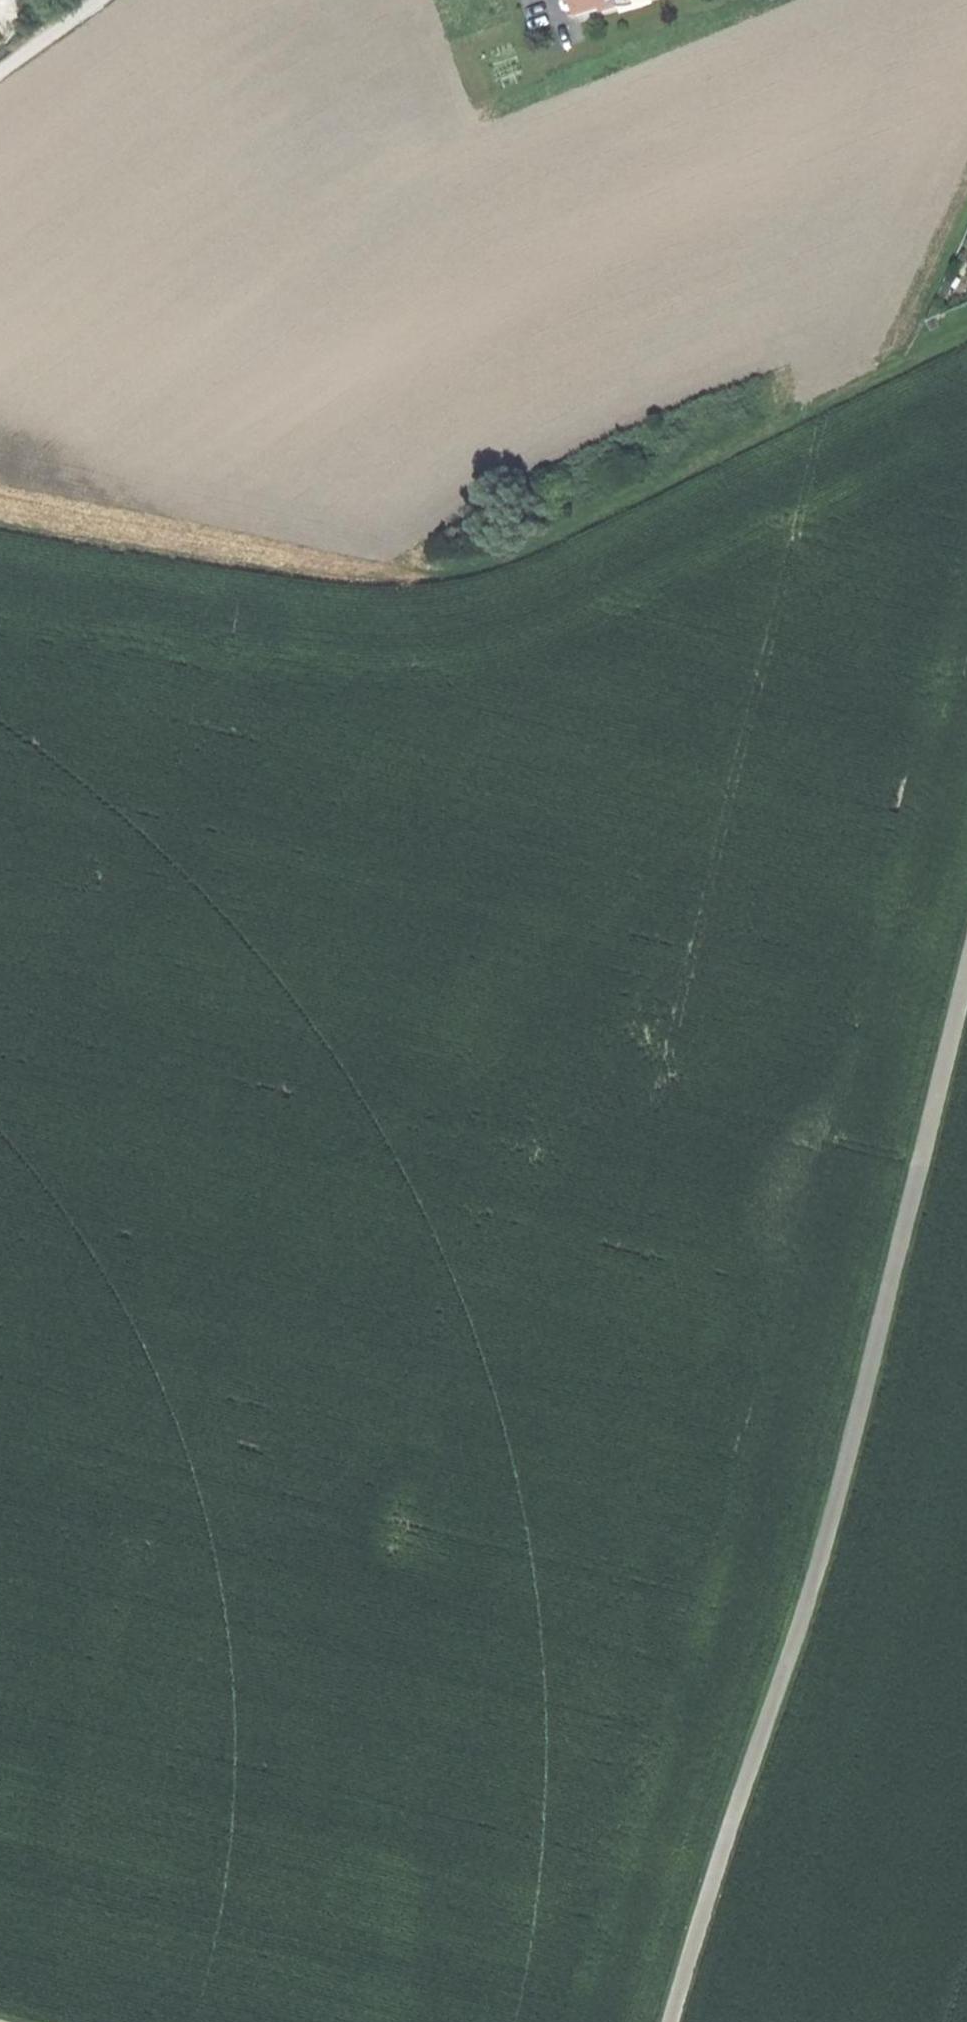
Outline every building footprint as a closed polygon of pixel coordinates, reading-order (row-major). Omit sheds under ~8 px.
[(576,19),(583,17),(578,0),(570,0),(576,19)] [(586,14),(631,0),(632,4),(646,0),(581,0),(586,14)]
